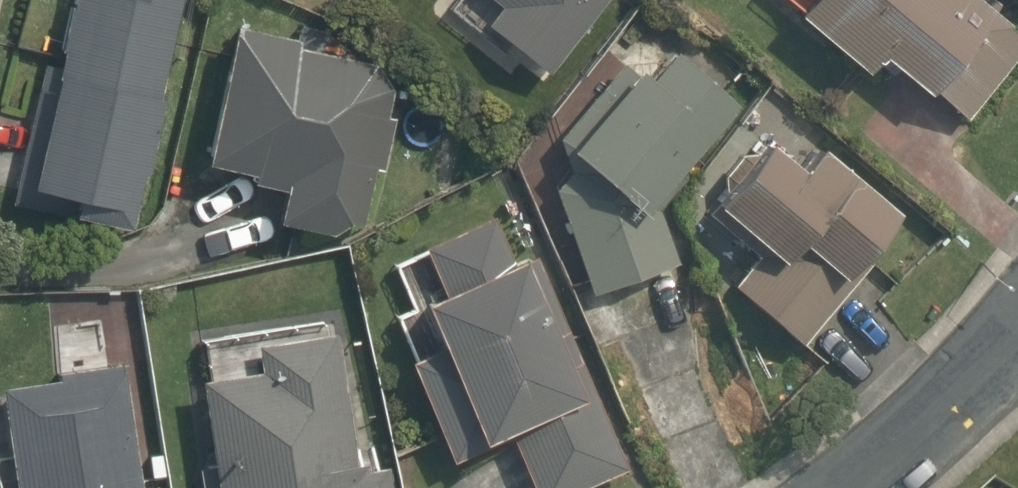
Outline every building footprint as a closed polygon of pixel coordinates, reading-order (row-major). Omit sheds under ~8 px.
[(81,206),(77,230),(147,244),(195,0),(91,0),(90,7),(75,4),(62,70),(41,66),(16,193),(81,206)] [(526,17),(514,33),(568,75),(626,0),(504,0),(526,17)] [(823,19),(816,29),(902,93),(916,73),(971,114),(1017,50),(1017,9),(1006,0),(797,0),(823,19)] [(279,230),(366,251),(410,71),(248,31),(214,169),(262,180),(259,191),(287,198),(279,230)] [(696,271),(683,216),(768,115),(701,57),(674,89),(652,70),(585,149),(606,166),(562,218),(596,302),(696,271)] [(887,300),(940,234),(839,153),(824,171),(778,134),(723,202),(783,250),(755,285),(830,346),(875,290),(887,300)] [(539,258),(521,266),(500,217),(422,250),(444,299),(426,307),(446,354),(413,369),(458,474),(514,450),(531,487),(593,487),(631,472),(539,258)] [(201,487),(398,487),(389,437),(354,443),(332,322),(196,346),(217,466),(198,469),(201,487)] [(140,388),(8,405),(19,487),(152,487),(140,388)]
